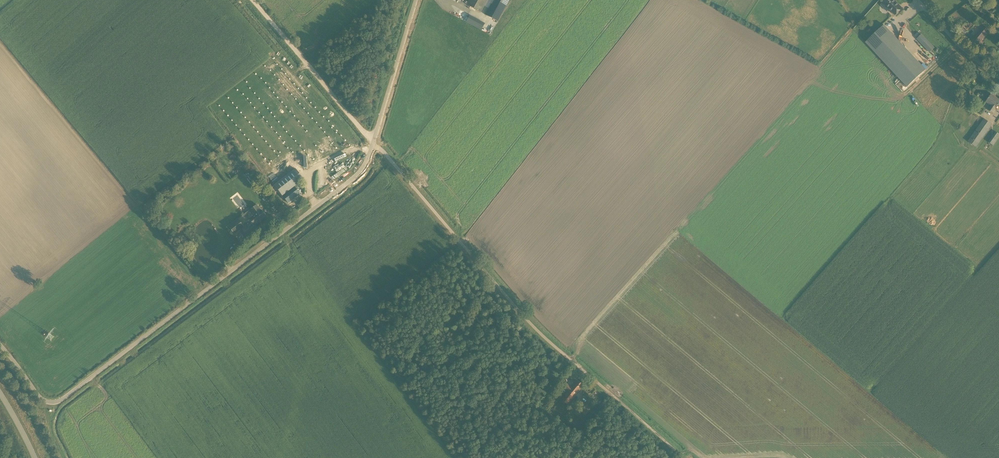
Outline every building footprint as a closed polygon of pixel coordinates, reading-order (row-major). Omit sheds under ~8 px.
[(480,13),(487,0),(469,0),(466,5),(480,13)] [(485,15),(498,22),(510,0),(493,0),(485,15)] [(896,2),(895,3),(893,0),(886,0),(883,2),(895,15),(902,9),(896,2)] [(477,28),(481,21),(469,15),(466,23),(477,28)] [(884,26),(866,43),(907,87),(925,70),(884,26)] [(989,30),(984,26),(972,40),(971,41),(968,45),(974,50),(989,30)] [(959,32),(963,36),(971,41),(972,40),(971,39),(965,34),(967,32),(962,28),(959,32)] [(930,52),(934,48),(922,35),(917,39),(930,52)] [(303,95),(311,89),(309,87),(298,95),(308,109),(311,106),(303,95)] [(996,109),(998,104),(998,101),(994,98),(995,97),(991,95),(986,102),(991,106),(988,110),(993,113),(996,109)] [(320,108),(325,114),(329,111),(323,105),(320,108)] [(990,126),(992,124),(984,119),(968,142),(976,147),(989,129),(990,130),(992,127),(990,126)] [(998,138),(998,134),(996,132),(988,142),(993,146),(998,138)] [(294,187),(282,196),(288,203),(300,194),(294,187)] [(238,219),(228,226),(234,234),(244,227),(242,225),(238,219)] [(565,403),(567,405),(583,385),(577,380),(571,387),(566,384),(563,387),(568,391),(561,400),(562,401),(561,402),(564,405),(565,403)] [(593,405),(588,400),(580,411),(585,415),(593,405)]
